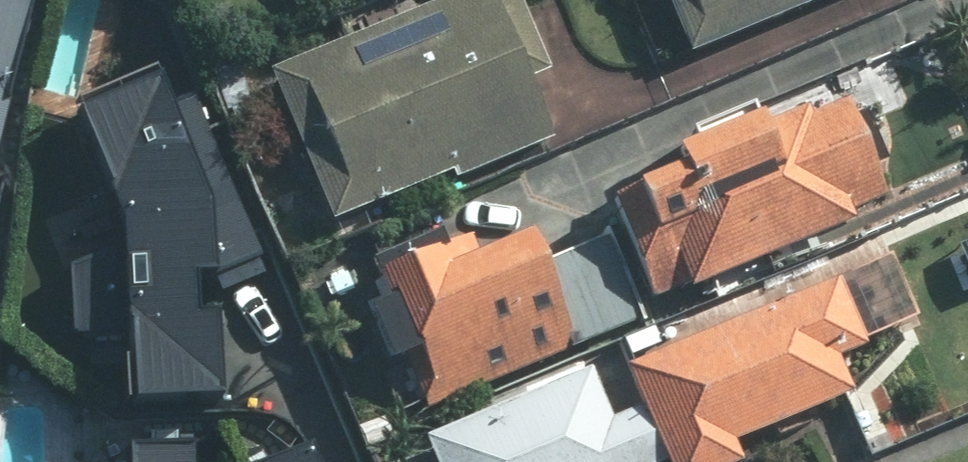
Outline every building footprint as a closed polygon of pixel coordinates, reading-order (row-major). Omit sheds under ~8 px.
[(29,2),(21,0),(0,0),(0,116),(29,2)] [(450,174),(454,183),(549,142),(524,83),(549,72),(519,0),(450,0),(263,78),(328,225),(450,174)] [(687,57),(822,0),(663,0),(687,57)] [(154,92),(73,124),(116,223),(120,271),(60,274),(63,338),(125,335),(131,409),(219,402),(209,280),(259,260),(194,101),(163,114),(154,92)] [(646,299),(683,283),(690,299),(853,228),(848,215),(882,200),(843,111),(806,127),(802,118),(753,140),(749,131),(669,166),(675,179),(607,209),(646,299)] [(464,245),(373,282),(424,408),(571,349),(528,243),(472,266),(464,245)] [(836,287),(622,377),(658,461),(733,461),(728,448),(850,397),(834,359),(861,347),(836,287)] [(604,430),(581,377),(420,445),(428,461),(650,461),(631,418),(604,430)]
